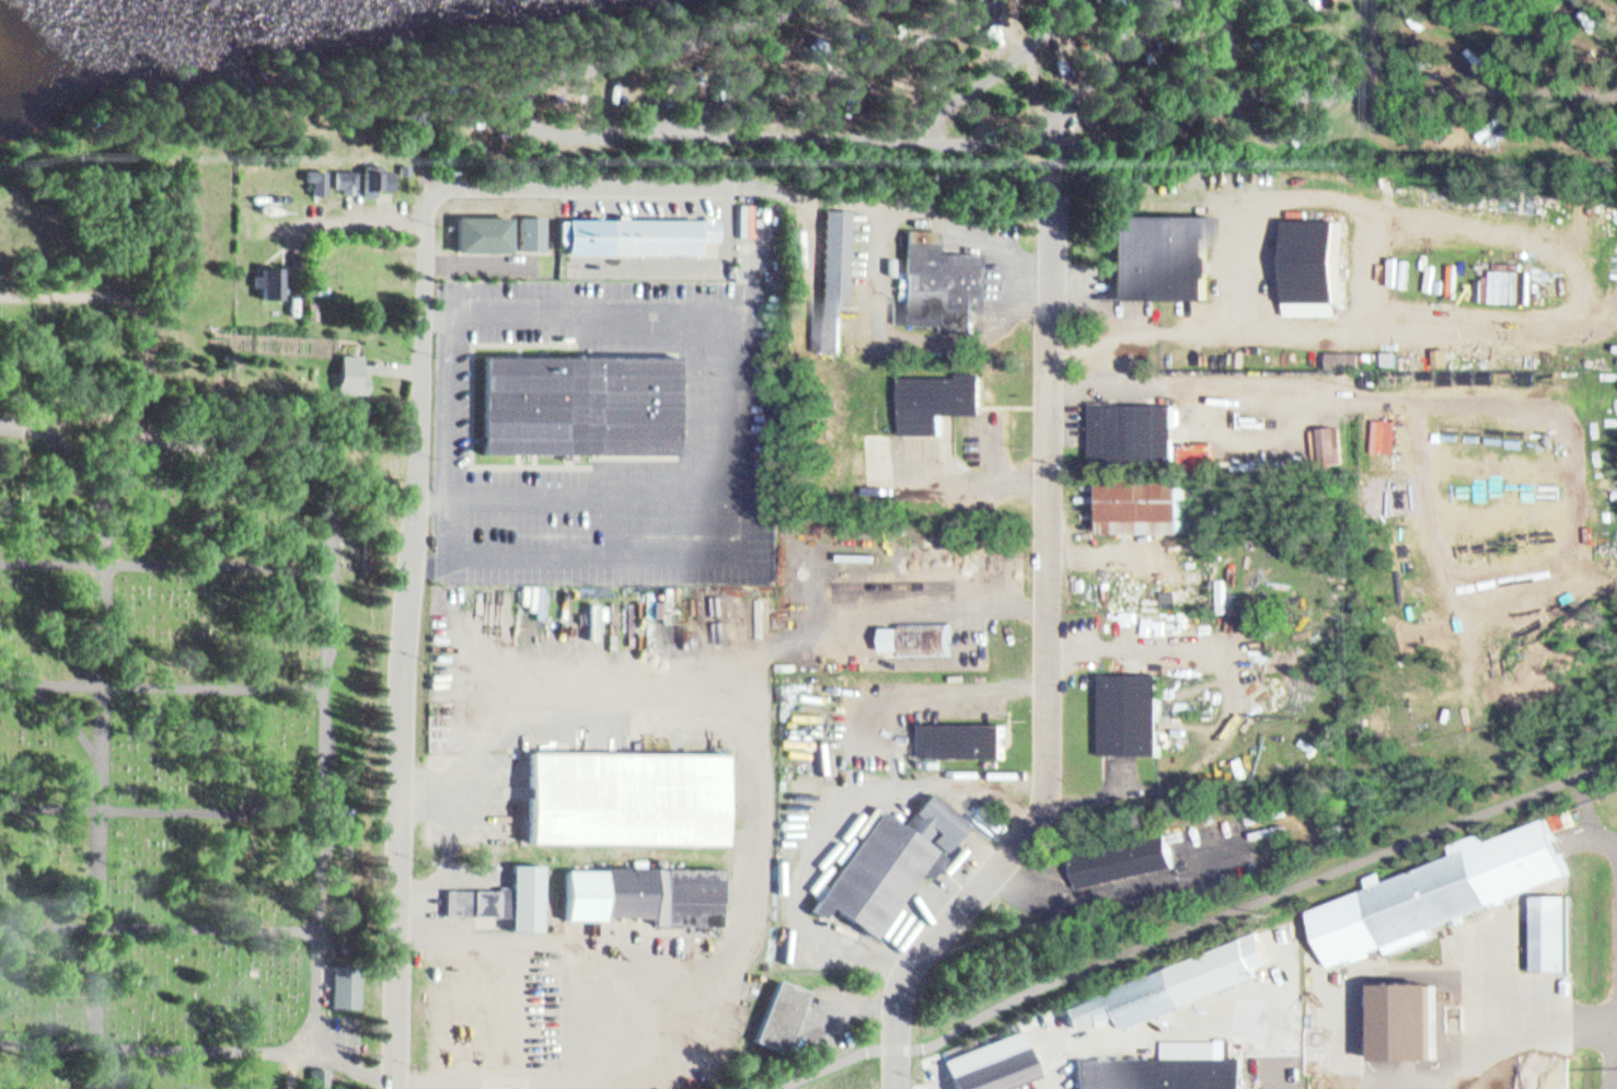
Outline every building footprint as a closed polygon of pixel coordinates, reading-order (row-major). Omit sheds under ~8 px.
[(361,161),(360,186),(390,187),(390,169),(377,167),(377,161),(361,161)] [(304,166),(304,183),(312,183),(312,195),(323,195),(324,166),(304,166)] [(333,169),(353,169),(353,186),(333,186),(333,169)] [(823,207),(820,346),(845,347),(848,208),(823,207)] [(1106,207),(1206,209),(1204,296),(1105,293),(1106,207)] [(519,212),(519,247),(543,247),(543,212),(519,212)] [(454,213),(454,248),(508,250),(508,213),(454,213)] [(565,216),(565,252),(696,251),(696,236),(719,236),(719,213),(565,216)] [(1348,216),(1348,298),(1290,298),(1290,215),(1348,216)] [(903,223),(903,320),(948,320),(948,329),(983,329),(984,246),(935,246),(935,223),(903,223)] [(257,257),(281,256),(282,297),(258,297),(258,287),(252,286),(252,271),(258,271),(257,257)] [(304,300),(316,300),(315,320),(303,318),(304,300)] [(336,349),(332,385),(362,390),(365,372),(359,372),(361,352),(336,349)] [(477,352),(680,356),(679,450),(476,448),(477,389),(477,352)] [(1386,373),(1399,373),(1399,360),(1386,360),(1386,373)] [(906,431),(906,362),(989,362),(989,410),(948,410),(948,431),(906,431)] [(1097,401),(1180,399),(1180,454),(1098,455),(1097,401)] [(1107,477),(1107,528),(1189,529),(1190,478),(1107,477)] [(951,618),(883,619),(883,650),(951,649),(951,618)] [(1162,672),(1162,751),(1109,751),(1109,672),(1162,672)] [(925,719),(1009,720),(1009,754),(925,754),(925,719)] [(532,748),(727,752),(725,843),(530,838),(532,748)] [(935,787),(909,820),(885,803),(815,904),(835,919),(842,910),(878,934),(926,862),(935,870),(951,845),(977,818),(935,787)] [(1309,912),(1370,888),(1365,878),(1385,870),(1389,881),(1454,855),(1451,845),(1486,831),(1490,842),(1552,816),(1578,880),(1564,885),(1561,878),(1436,928),(1441,940),(1389,960),(1385,948),(1347,963),(1347,980),(1354,980),(1353,995),(1330,995),(1330,986),(1337,986),(1338,969),(1332,969),(1309,912)] [(1175,862),(1166,838),(1078,860),(1083,887),(1175,862)] [(513,860),(544,860),(543,928),(513,928),(512,913),(512,884),(513,860)] [(720,862),(600,860),(600,864),(561,862),(559,914),(599,915),(600,911),(650,912),(650,918),(719,919),(720,862)] [(448,882),(512,884),(512,913),(448,912),(448,882)] [(1535,895),(1570,894),(1572,970),(1537,971),(1535,895)] [(1251,927),(1263,957),(1250,962),(1254,971),(1121,1022),(1116,1008),(1082,1021),(1079,1016),(1065,1021),(1058,1003),(1251,927)] [(330,953),(330,1000),(358,1000),(358,953),(330,953)] [(1412,973),(1458,972),(1459,1017),(1377,1017),(1377,983),(1412,983),(1412,973)] [(779,974),(753,1039),(787,1053),(813,988),(779,974)] [(945,1055),(959,1088),(1000,1088),(1040,1070),(1019,1022),(945,1055)] [(1246,1052),(1246,1088),(1078,1088),(1077,1053),(1162,1053),(1162,1033),(1224,1033),(1224,1052),(1246,1052)] [(309,1062),(327,1063),(326,1088),(308,1088),(309,1062)]
